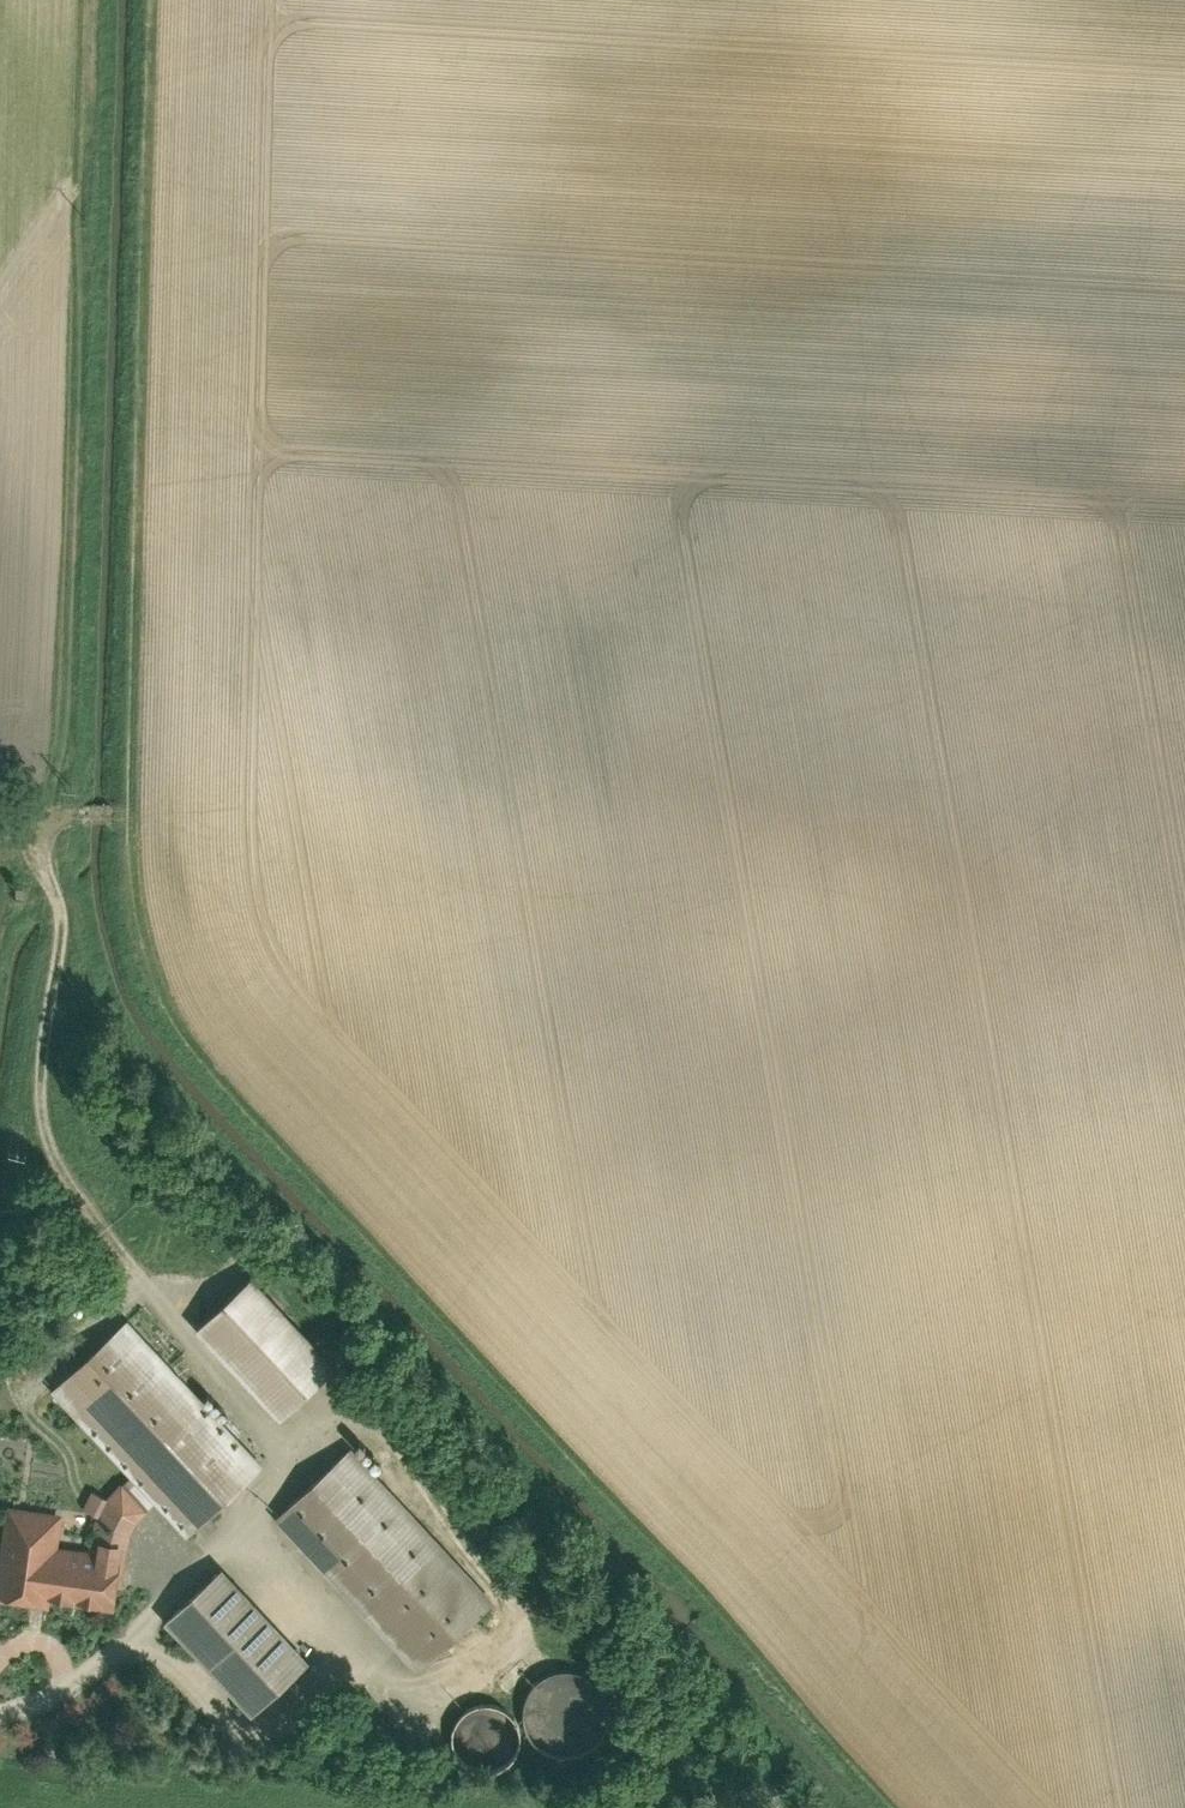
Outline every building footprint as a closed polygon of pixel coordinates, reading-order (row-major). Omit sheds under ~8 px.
[(326,1374),(242,1281),(182,1335),(265,1428),(326,1374)] [(253,1468),(123,1322),(42,1394),(118,1480),(142,1507),(172,1540),(253,1468)] [(487,1600),(346,1447),(264,1521),(405,1674),(487,1600)] [(97,1499),(82,1529),(79,1555),(51,1552),(55,1517),(0,1510),(0,1609),(29,1612),(30,1605),(107,1615),(117,1534),(121,1526),(142,1507),(118,1480),(97,1499)] [(300,1662),(212,1569),(152,1625),(240,1718),(300,1662)] [(597,1701),(587,1687),(573,1679),(557,1676),(543,1680),(529,1690),(521,1702),(518,1719),(521,1732),(531,1748),(544,1756),(561,1759),(575,1755),(590,1745),(597,1734),(600,1716),(597,1701)] [(509,1733),(501,1719),(493,1713),(478,1710),(468,1712),(455,1720),(450,1727),(446,1743),(449,1755),(456,1765),(464,1771),(479,1774),(489,1773),(502,1765),(508,1756),(511,1742),(509,1733)]
